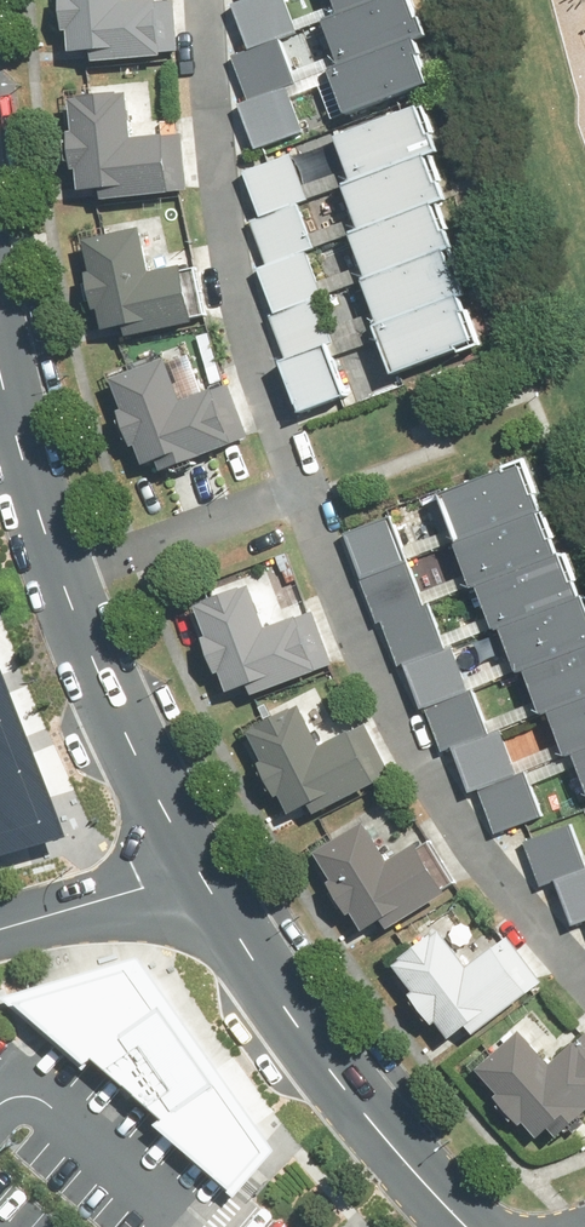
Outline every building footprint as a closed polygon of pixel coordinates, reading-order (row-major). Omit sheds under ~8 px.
[(69,36),(77,36),(77,53),(100,53),(100,62),(177,62),(177,0),(69,0),(69,36)] [(287,0),(234,0),(250,45),(281,33),(297,27),(287,0)] [(343,61),(414,35),(425,30),(414,0),(366,0),(344,8),(326,15),(343,61)] [(344,8),(366,0),(341,0),(344,8)] [(297,75),(281,33),(250,45),(234,51),(249,93),(286,79),(297,75)] [(334,64),(350,108),(430,78),(414,35),(343,61),(334,64)] [(303,125),(286,79),(249,93),(240,96),(257,142),(303,125)] [(136,95),(76,95),(77,193),(175,193),(174,140),(136,140),(136,95)] [(340,131),(357,178),(427,152),(440,147),(423,101),(340,131)] [(248,165),(264,211),(300,198),(310,194),(293,149),(248,165)] [(349,181),(365,226),(436,200),(443,197),(427,152),(357,178),(349,181)] [(255,214),(272,258),(306,245),(316,242),(300,198),(264,211),(255,214)] [(356,229),(372,273),(448,245),(452,244),(436,200),(365,226),(356,229)] [(150,230),(90,239),(106,343),(202,328),(193,268),(157,273),(150,230)] [(262,261),(280,309),(314,296),(324,293),(306,245),(272,258),(262,261)] [(369,274),(385,318),(460,291),(464,289),(448,245),(372,273),(369,274)] [(385,318),(381,319),(398,365),(477,337),(460,291),(385,318)] [(270,312),(287,357),(329,342),(331,341),(314,296),(280,309),(270,312)] [(287,357),(305,406),(347,391),(329,342),(287,357)] [(173,357),(114,380),(126,411),(125,411),(141,451),(145,449),(156,478),(245,443),(224,387),(189,400),(173,357)] [(461,538),(543,508),(524,458),(443,488),(461,538)] [(480,581),(559,552),(543,508),(461,538),(456,540),(473,584),(480,581)] [(408,557),(391,510),(346,527),(364,574),(408,557)] [(504,623),(583,594),(566,549),(559,552),(480,581),(497,626),(504,623)] [(425,600),(408,557),(364,574),(381,617),(384,616),(425,600)] [(231,675),(244,708),(337,671),(313,612),(272,628),(255,585),(205,605),(218,637),(209,640),(224,677),(231,675)] [(584,643),(584,594),(583,594),(504,623),(520,667),(529,664),(584,643)] [(430,599),(425,600),(384,616),(400,659),(407,657),(446,642),(430,599)] [(446,642),(407,657),(423,701),(428,699),(469,683),(453,639),(446,642)] [(584,695),(584,643),(529,664),(546,709),(551,707),(584,695)] [(73,826),(0,648),(0,849),(73,826)] [(469,683),(428,699),(445,744),(456,740),(490,727),(473,682),(469,683)] [(584,744),(584,695),(551,707),(567,750),(577,747),(584,744)] [(288,798),(300,823),(380,785),(356,732),(329,745),(311,707),(259,731),(273,761),(266,764),(282,800),(288,798)] [(490,727),(456,740),(473,784),(480,781),(518,767),(501,723),(490,727)] [(577,747),(584,770),(584,744),(577,747)] [(518,767),(480,781),(498,828),(544,810),(526,764),(518,767)] [(584,865),(584,859),(570,819),(524,836),(541,881),(559,874),(584,865)] [(363,915),(378,941),(454,898),(426,848),(399,863),(375,820),(323,850),(340,881),(334,885),(354,920),(363,915)] [(559,874),(576,919),(584,916),(584,865),(559,874)] [(446,928),(395,968),(464,1054),(539,994),(502,947),(477,967),(446,928)] [(272,1148),(146,957),(144,953),(28,1001),(244,1189),(272,1148)] [(481,1069),(546,1148),(584,1116),(584,1042),(557,1065),(528,1030),(481,1069)]
